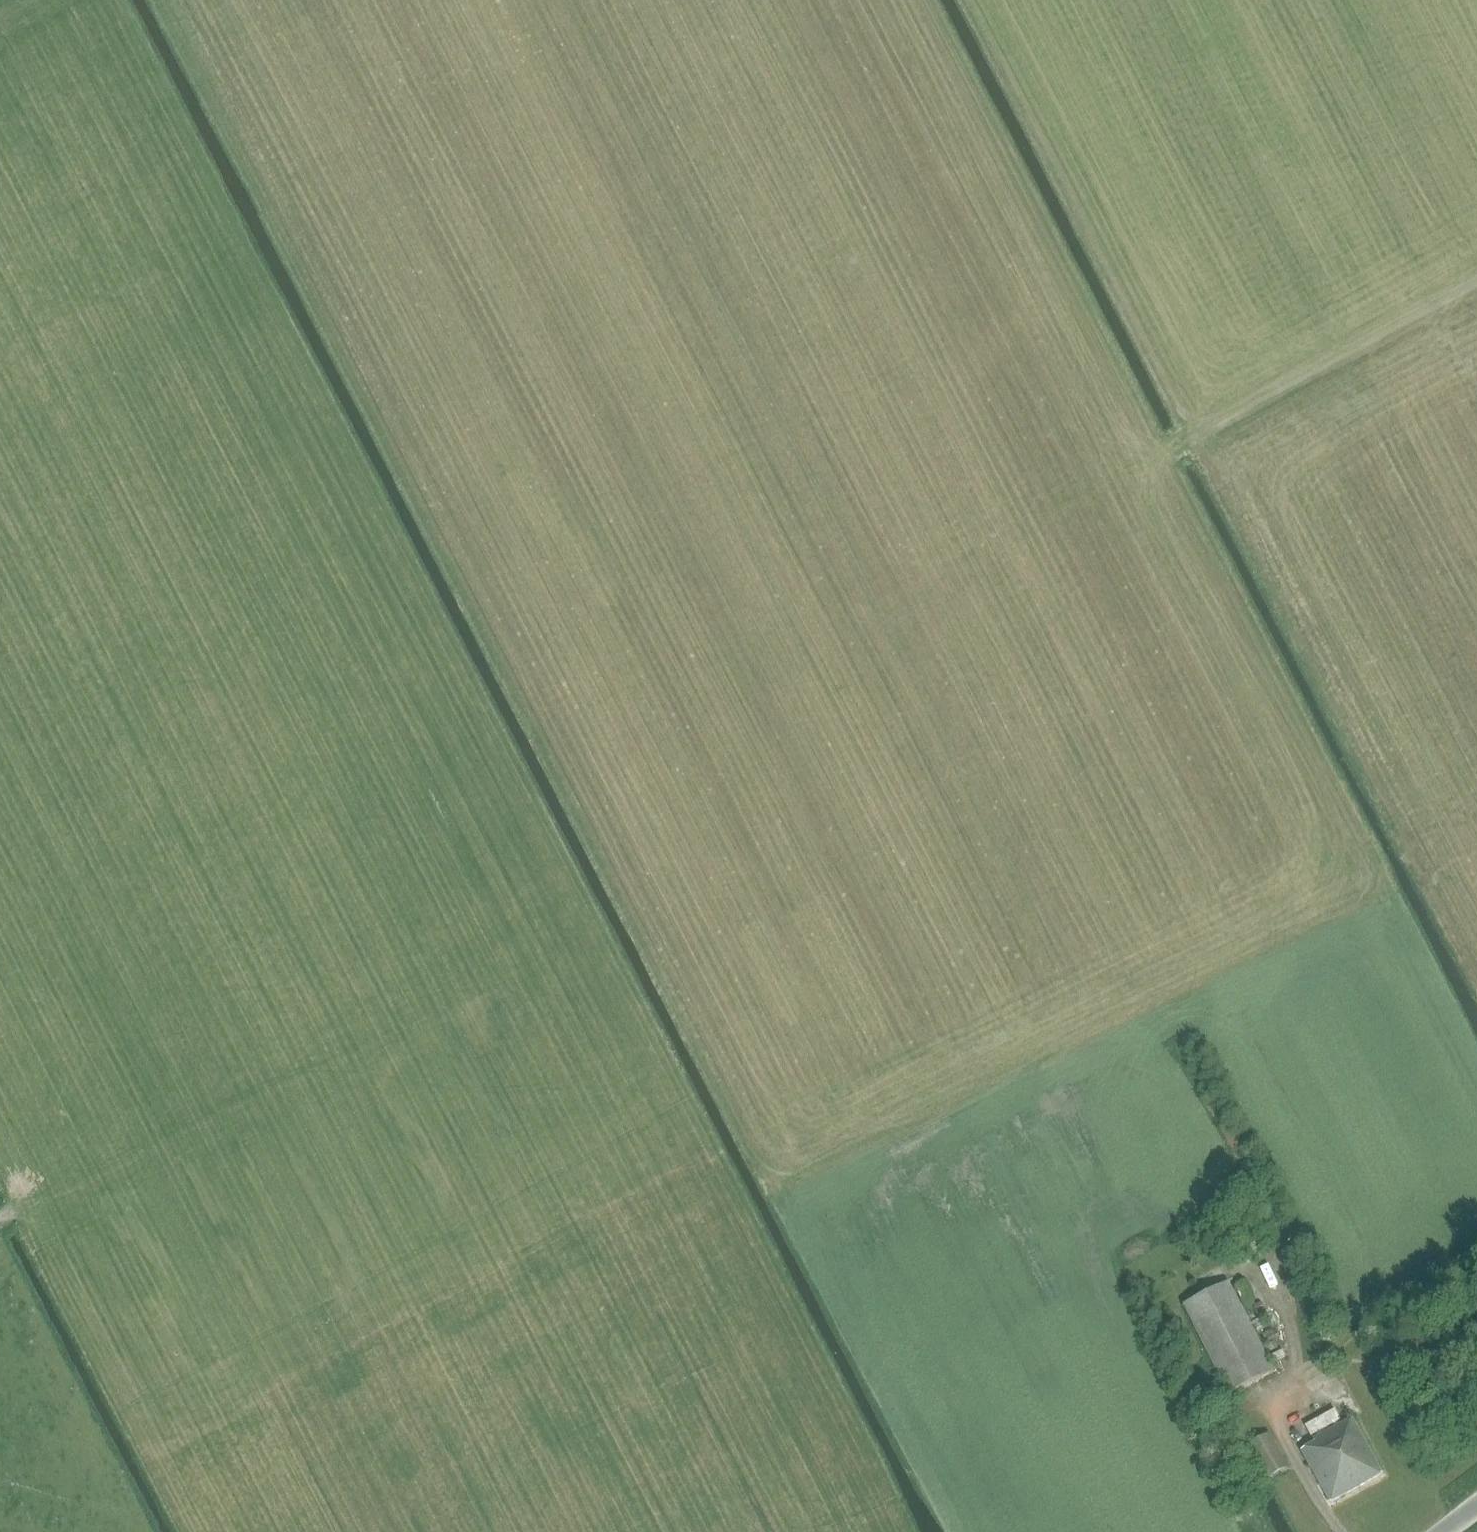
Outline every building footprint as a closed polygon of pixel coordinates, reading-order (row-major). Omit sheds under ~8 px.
[(1229,1395),(1276,1372),(1230,1282),(1229,1283),(1221,1266),(1180,1287),(1187,1303),(1184,1305),(1229,1395)] [(1334,1408),(1304,1424),(1311,1436),(1341,1420),(1334,1408)] [(1330,1504),(1384,1475),(1352,1418),(1314,1438),(1316,1442),(1301,1451),(1330,1504)] [(1248,1443),(1267,1478),(1289,1466),(1270,1432),(1248,1443)]
